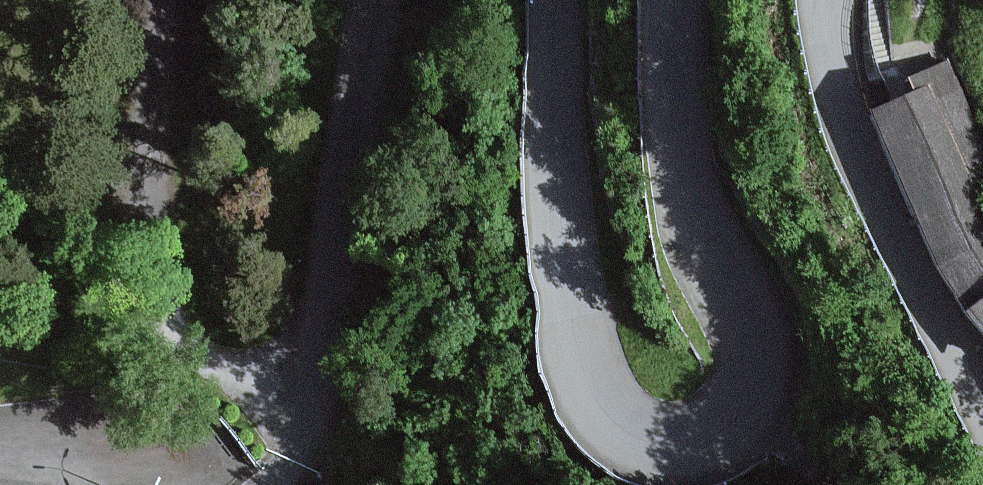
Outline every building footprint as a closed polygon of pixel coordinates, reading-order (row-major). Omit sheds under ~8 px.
[(972,307),(982,299),(982,215),(971,187),(982,182),(982,157),(944,65),(913,78),(920,94),(882,110),(942,253),(972,307)] [(972,307),(982,322),(982,299),(972,307)]
